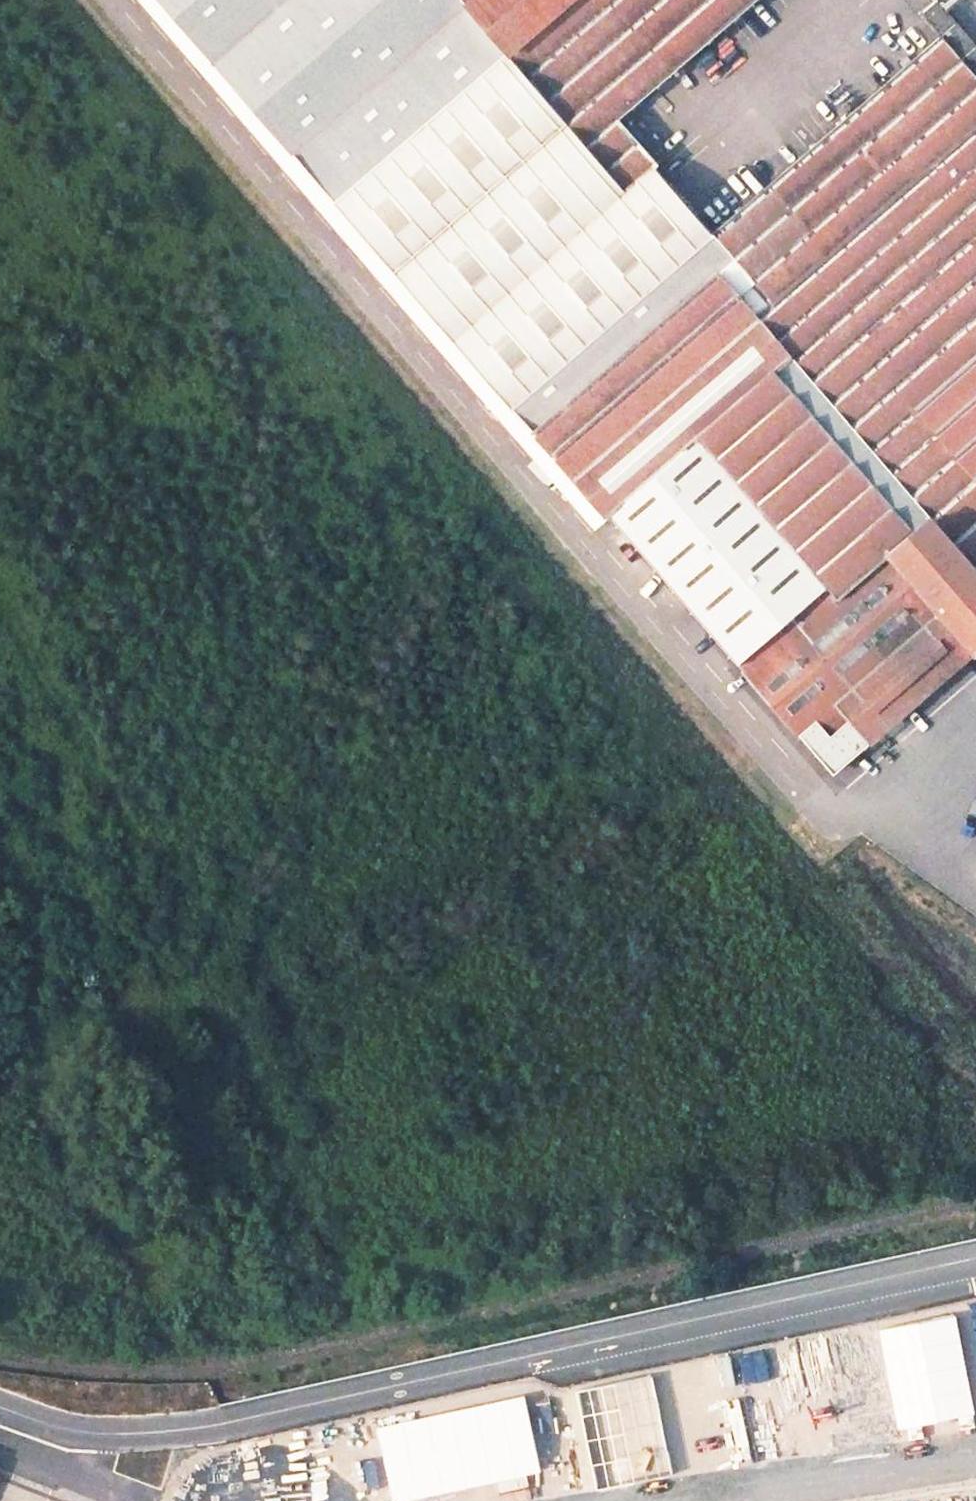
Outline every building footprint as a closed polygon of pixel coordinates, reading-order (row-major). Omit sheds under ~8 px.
[(975,643),(975,42),(939,0),(930,0),(909,19),(932,49),(705,238),(611,121),(753,0),(163,0),(625,524),(631,518),(844,759),(975,643)] [(801,1321),(808,1360),(831,1356),(824,1317),(801,1321)] [(766,1419),(817,1402),(812,1387),(760,1404),(766,1419)] [(962,1490),(966,1500),(975,1500),(975,1408),(739,1500),(934,1500),(962,1490)] [(574,1459),(528,1477),(533,1491),(579,1473),(574,1459)]
